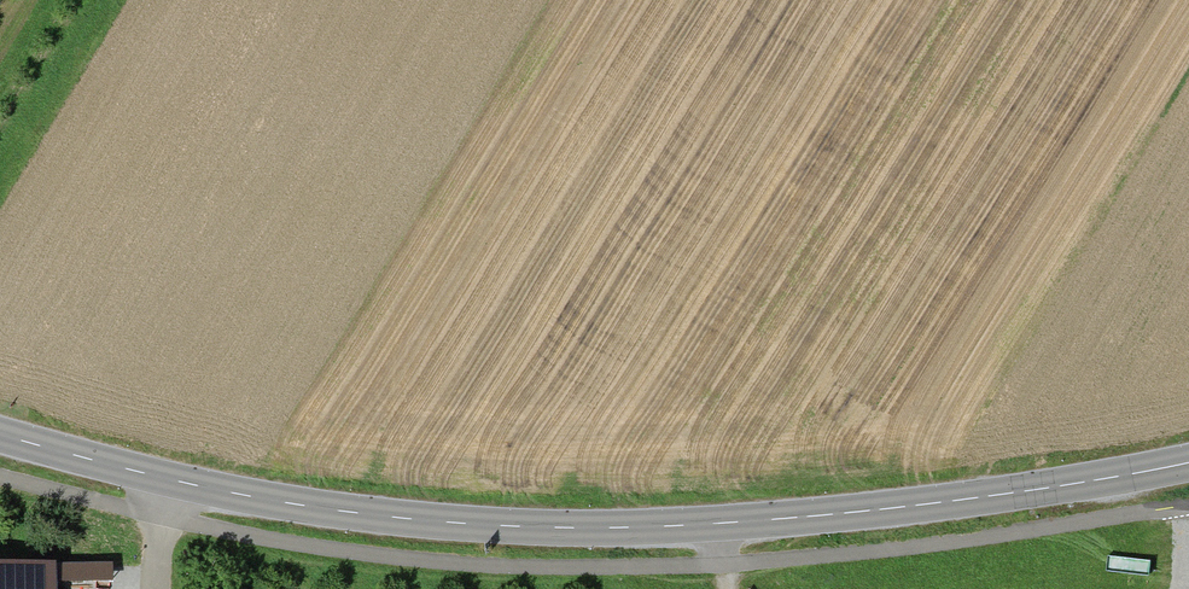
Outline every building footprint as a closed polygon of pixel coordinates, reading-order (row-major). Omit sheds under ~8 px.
[(117,584),(117,564),(73,564),(73,584),(117,584)]
